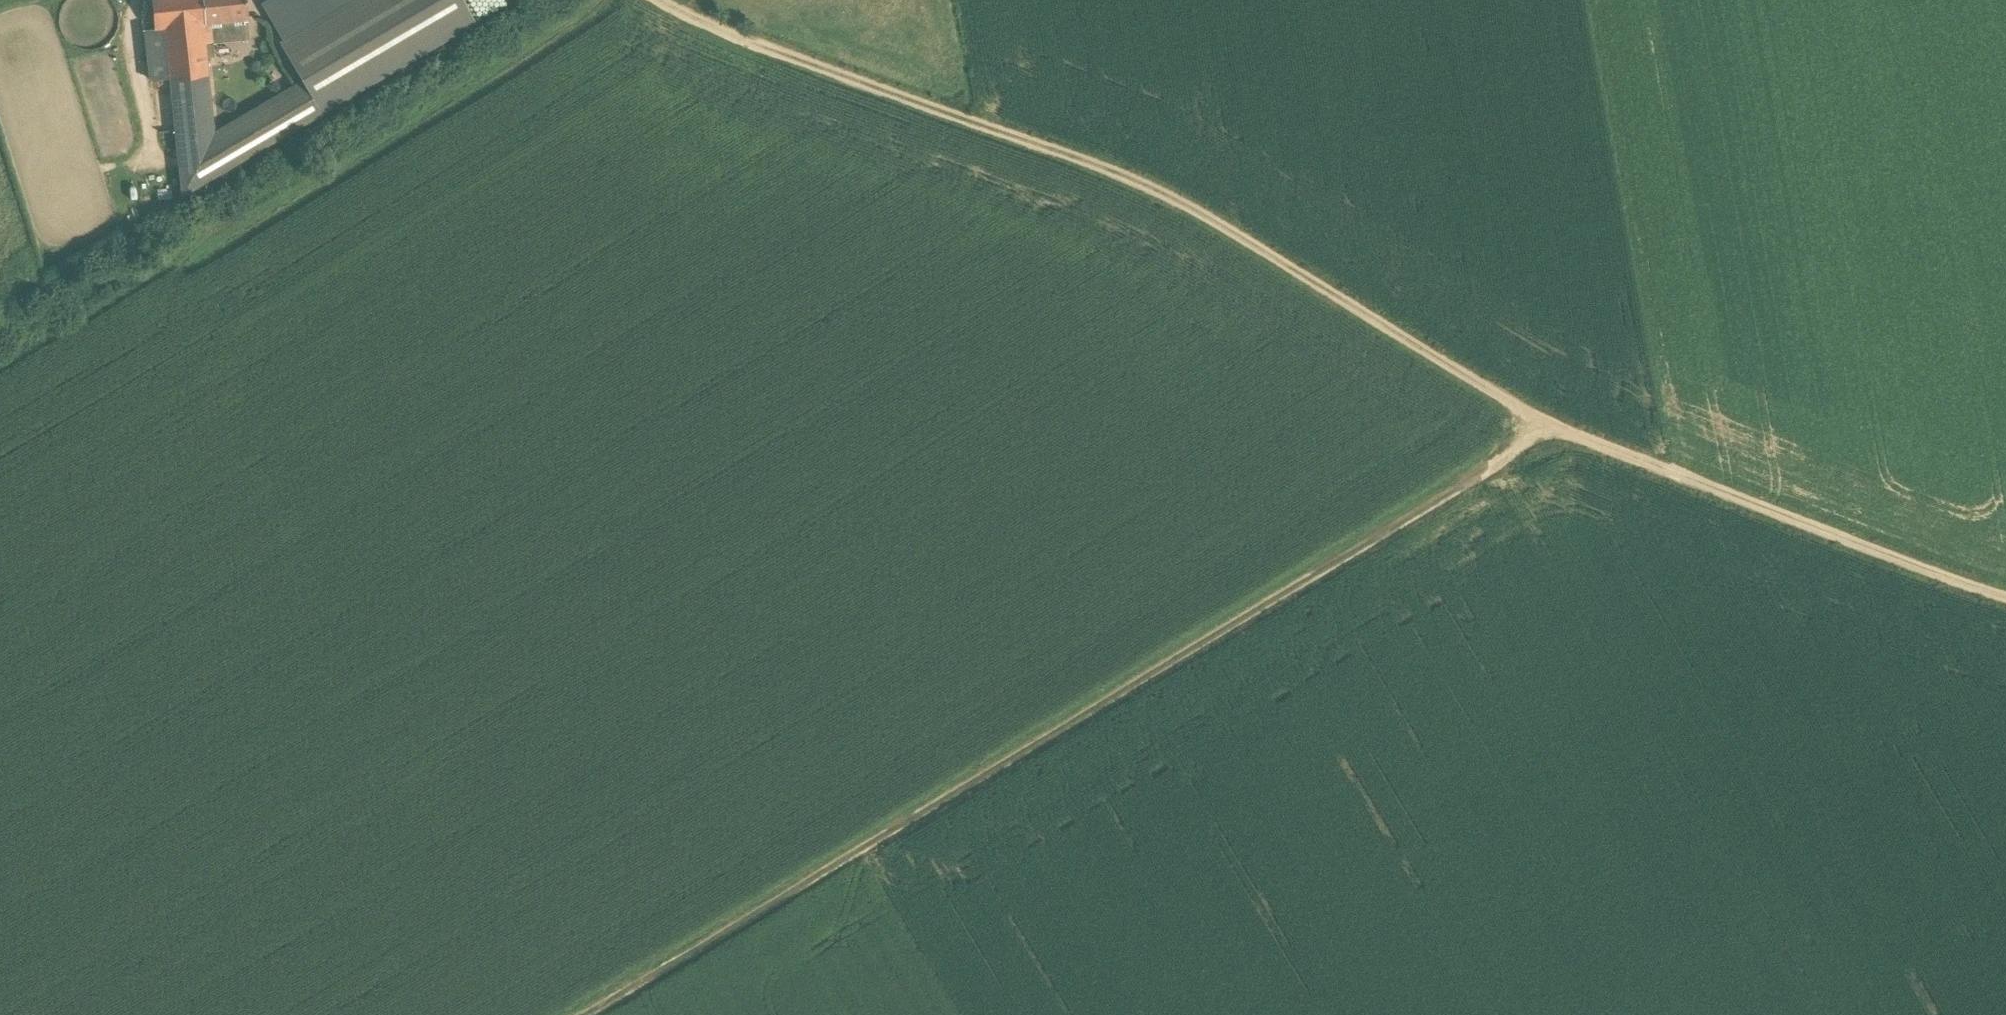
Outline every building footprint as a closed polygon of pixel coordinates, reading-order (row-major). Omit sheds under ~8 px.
[(165,27),(170,79),(208,75),(205,41),(250,36),(246,0),(152,0),(154,28),(165,27)] [(301,78),(322,114),(477,22),(464,0),(349,0),(279,41),(301,78)] [(322,114),(301,78),(214,130),(208,75),(170,79),(182,197),(322,114)]
